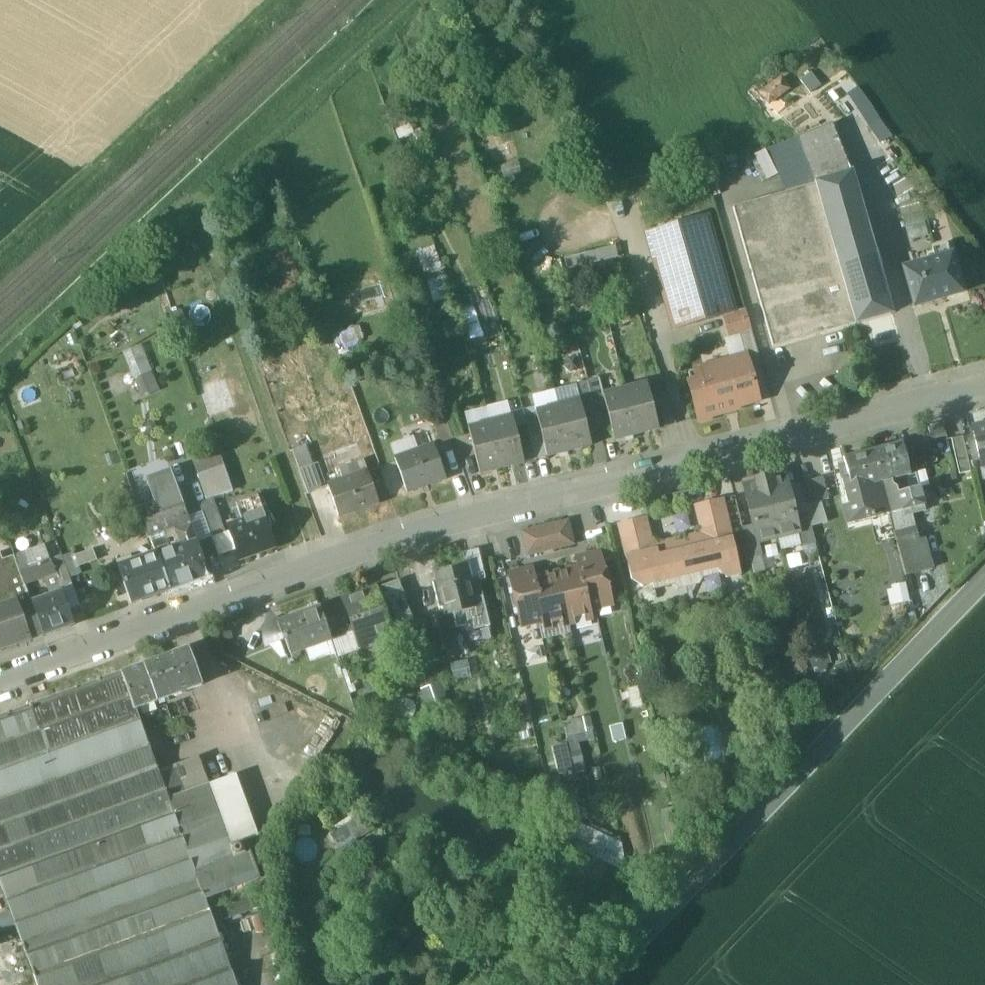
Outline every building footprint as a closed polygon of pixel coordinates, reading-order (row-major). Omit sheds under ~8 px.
[(822,86),(812,72),(801,80),(811,93),(822,86)] [(782,78),(762,93),(769,103),(789,88),(782,78)] [(881,142),(892,135),(863,84),(852,90),(881,142)] [(833,124),(799,137),(817,183),(852,173),(833,124)] [(892,313),(852,173),(817,183),(818,184),(857,323),(892,313)] [(818,184),(734,208),(774,347),(857,323),(818,184)] [(734,312),(707,215),(647,232),(664,290),(675,330),(723,316),(723,315),(734,312)] [(440,245),(421,248),(431,300),(449,297),(440,245)] [(947,245),(933,249),(936,259),(904,268),(915,307),(963,293),(952,254),(950,255),(947,245)] [(734,312),(723,315),(723,316),(729,338),(739,335),(745,356),(747,356),(750,368),(762,364),(746,309),(734,312)] [(127,348),(141,397),(160,392),(146,342),(127,348)] [(745,356),(689,372),(699,407),(696,413),(698,418),(702,421),(708,419),(711,414),(723,410),(724,412),(738,408),(738,406),(759,400),(750,368),(747,356),(745,356)] [(604,394),(600,378),(588,381),(588,382),(600,431),(612,428),(604,395),(604,394)] [(588,381),(577,385),(580,400),(589,434),(600,431),(588,382),(588,381)] [(648,384),(626,389),(637,435),(659,429),(648,384)] [(604,394),(604,395),(612,428),(615,440),(637,435),(626,389),(604,394)] [(555,391),(533,397),(537,411),(558,406),(559,406),(555,391)] [(666,392),(655,395),(666,427),(677,424),(666,392)] [(559,406),(558,406),(570,451),(592,446),(589,434),(580,400),(559,406)] [(537,411),(536,411),(539,422),(548,457),(570,451),(558,406),(537,411)] [(464,435),(456,414),(445,418),(452,439),(464,435)] [(513,417),(491,423),(502,468),(525,463),(516,428),(513,417)] [(452,439),(445,418),(433,423),(440,443),(452,439)] [(539,422),(527,425),(536,460),(548,457),(539,422)] [(491,423),(469,428),(480,474),(502,468),(491,423)] [(973,426),(983,467),(984,466),(984,423),(973,426)] [(527,425),(516,428),(525,463),(536,460),(527,425)] [(964,436),(952,439),(960,474),(972,471),(964,436)] [(903,443),(875,450),(882,482),(882,483),(911,475),(911,474),(916,473),(914,462),(908,464),(903,443)] [(305,444),(292,449),(300,470),(313,465),(305,444)] [(434,445),(396,458),(408,492),(446,479),(434,445)] [(875,450),(844,458),(846,464),(839,466),(843,479),(849,478),(852,490),(882,482),(875,450)] [(364,460),(340,469),(344,480),(368,471),(364,460)] [(322,489),(313,465),(300,470),(309,494),(322,489)] [(225,466),(198,476),(207,500),(212,498),(233,490),(225,466)] [(344,480),(328,486),(339,516),(379,502),(368,471),(344,480)] [(142,513),(145,522),(185,508),(172,473),(148,482),(155,501),(140,507),(142,513)] [(911,475),(882,483),(890,514),(890,515),(904,511),(905,516),(926,511),(920,488),(916,473),(911,474),(911,475)] [(771,477),(758,480),(757,482),(758,484),(745,487),(755,526),(759,542),(760,541),(798,532),(799,532),(795,516),(786,477),(774,480),(773,478),(771,477)] [(823,477),(801,483),(807,506),(830,499),(823,477)] [(849,478),(843,479),(849,505),(843,506),(848,525),(890,514),(882,483),(882,482),(852,490),(849,478)] [(225,534),(212,498),(207,500),(200,503),(213,539),(225,534)] [(724,499),(700,505),(704,523),(709,522),(712,535),(731,530),(724,499)] [(198,542),(185,508),(145,522),(147,528),(157,553),(158,557),(197,542),(198,542)] [(120,538),(147,528),(145,522),(142,513),(114,523),(120,538)] [(808,513),(795,516),(799,532),(798,532),(801,546),(816,542),(808,513)] [(264,515),(228,527),(239,559),(275,546),(264,515)] [(642,518),(619,524),(626,557),(646,552),(645,547),(649,546),(642,518)] [(569,521),(523,532),(528,555),(575,544),(569,521)] [(755,526),(743,529),(750,558),(763,555),(760,541),(759,542),(755,526)] [(917,528),(895,533),(906,576),(932,569),(924,539),(920,540),(917,528)] [(712,535),(688,541),(690,549),(680,551),(687,576),(720,568),(721,574),(728,578),(742,575),(731,530),(712,535)] [(204,562),(197,542),(158,557),(171,591),(204,579),(199,564),(204,562)] [(669,545),(656,548),(657,549),(646,552),(626,557),(632,580),(643,587),(687,576),(680,551),(671,553),(669,545)] [(466,566),(470,582),(479,580),(486,578),(479,549),(463,553),(466,566)] [(4,561),(1,552),(0,553),(0,650),(1,652),(44,636),(14,557),(4,561)] [(75,552),(63,556),(70,576),(82,572),(75,552)] [(132,604),(171,591),(158,557),(157,553),(119,566),(132,604)] [(605,572),(601,554),(577,560),(580,570),(591,614),(597,613),(596,607),(613,603),(608,585),(610,582),(608,574),(605,572)] [(17,561),(25,585),(54,574),(60,589),(73,584),(70,576),(63,556),(53,560),(52,560),(29,568),(26,558),(17,561)] [(466,566),(437,573),(447,616),(454,614),(476,609),(474,599),(470,582),(466,566)] [(534,570),(510,576),(514,594),(513,596),(515,605),(517,606),(522,625),(538,621),(540,627),(546,625),(535,580),(536,580),(534,570)] [(580,570),(558,575),(570,626),(576,624),(575,618),(591,614),(580,570)] [(536,580),(535,580),(546,625),(562,621),(564,627),(570,626),(558,575),(536,580)] [(470,582),(474,599),(483,597),(479,580),(470,582)] [(908,581),(887,586),(892,603),(912,597),(908,581)] [(376,589),(344,600),(355,632),(360,645),(380,638),(376,629),(389,625),(376,589)] [(74,625),(62,593),(32,603),(44,636),(74,625)] [(467,631),(489,626),(483,597),(474,599),(476,609),(454,614),(456,627),(466,625),(467,631)] [(344,600),(322,608),(333,640),(355,632),(344,600)] [(280,623),(278,623),(284,641),(286,640),(291,654),(333,640),(322,608),(280,623)] [(442,616),(409,624),(417,654),(447,647),(452,646),(449,637),(442,616)] [(265,638),(267,647),(270,645),(284,641),(278,623),(280,623),(278,619),(271,623),(266,629),(265,638)] [(355,632),(333,640),(339,658),(357,652),(355,647),(360,645),(355,632)] [(464,633),(449,637),(452,646),(447,647),(450,657),(469,653),(464,633)] [(284,641),(270,645),(282,658),(291,654),(286,640),(284,641)] [(144,665),(158,702),(203,685),(189,648),(144,665)] [(158,702),(144,665),(122,673),(136,710),(158,702)] [(0,717),(0,877),(174,813),(169,799),(136,710),(122,673),(0,717)] [(209,784),(169,799),(174,813),(196,873),(246,854),(241,843),(232,846),(209,784)] [(0,877),(0,883),(11,911),(17,930),(35,977),(211,913),(205,897),(260,877),(251,853),(246,854),(196,873),(174,813),(0,877)] [(572,844),(618,866),(628,844),(582,823),(572,844)] [(221,906),(224,917),(260,906),(257,895),(221,906)] [(0,915),(0,929),(2,935),(17,930),(11,911),(0,915)] [(35,977),(38,984),(237,984),(211,913),(35,977)]
